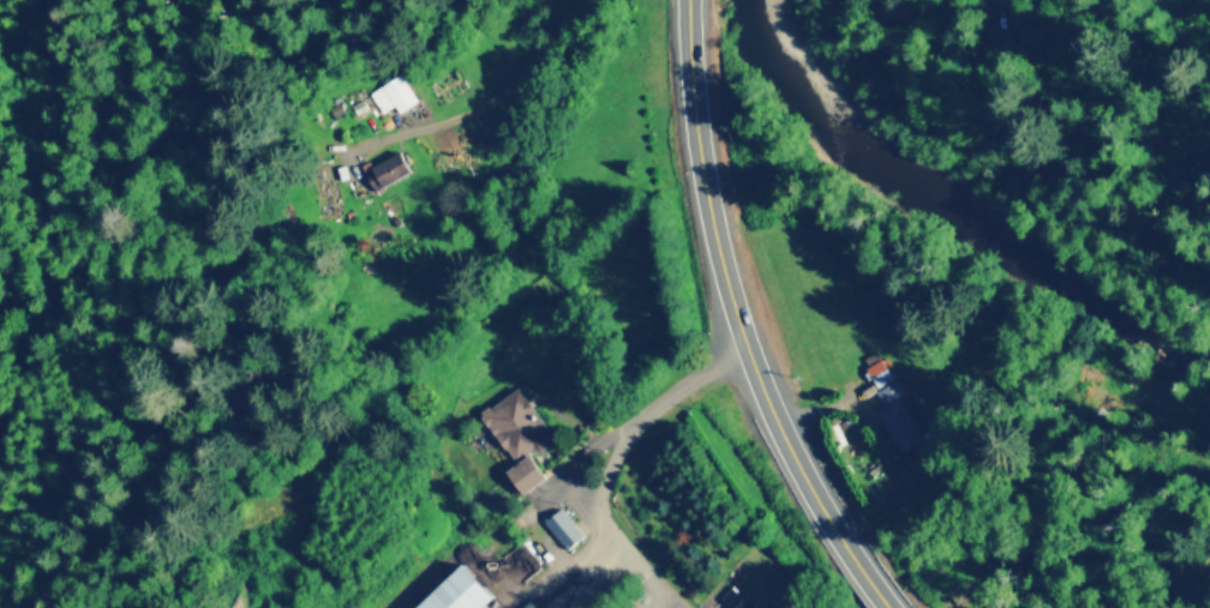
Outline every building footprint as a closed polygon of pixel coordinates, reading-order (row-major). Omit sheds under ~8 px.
[(393,103),(398,111),(417,98),(398,71),(368,92),(381,111),(393,103)] [(359,167),(362,172),(364,171),(370,187),(410,171),(401,149),(359,167)] [(890,375),(888,367),(891,366),(888,355),(865,362),(871,381),(890,375)] [(545,477),(529,454),(555,436),(520,384),(479,412),(513,462),(504,468),(521,493),(545,477)] [(878,410),(897,450),(923,438),(919,429),(929,424),(914,392),(878,410)] [(493,595),(461,562),(413,607),(479,607),(493,595)] [(730,606),(739,592),(728,586),(719,599),(730,606)] [(527,599),(518,607),(536,607),(527,599)]
